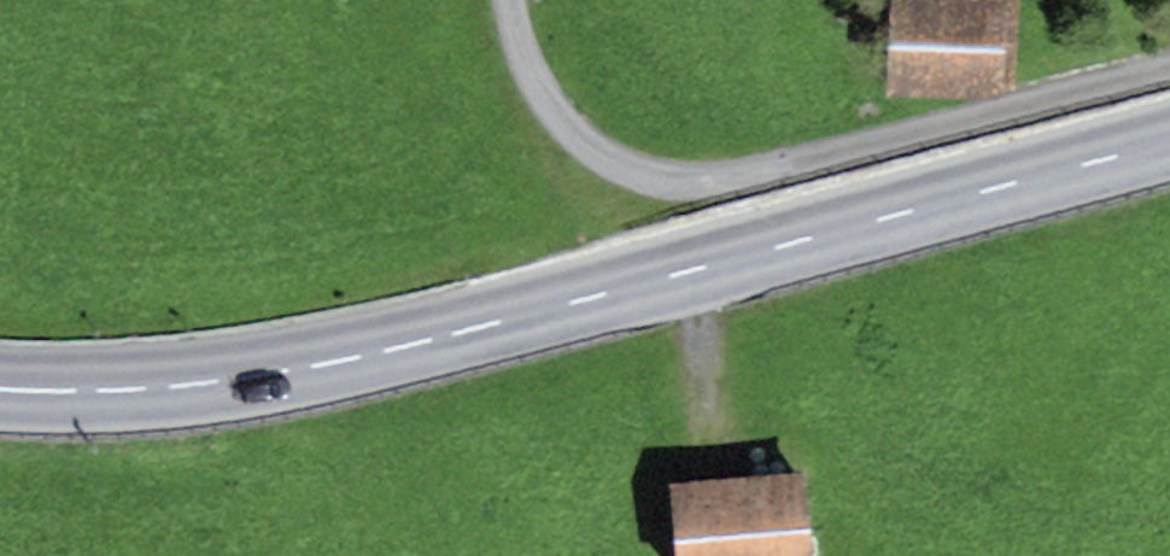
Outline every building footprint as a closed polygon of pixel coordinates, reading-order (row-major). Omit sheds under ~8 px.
[(887,91),(1005,96),(1005,89),(1017,89),(1020,0),(890,0),(887,91)] [(677,476),(682,555),(815,555),(810,469),(677,476)]
